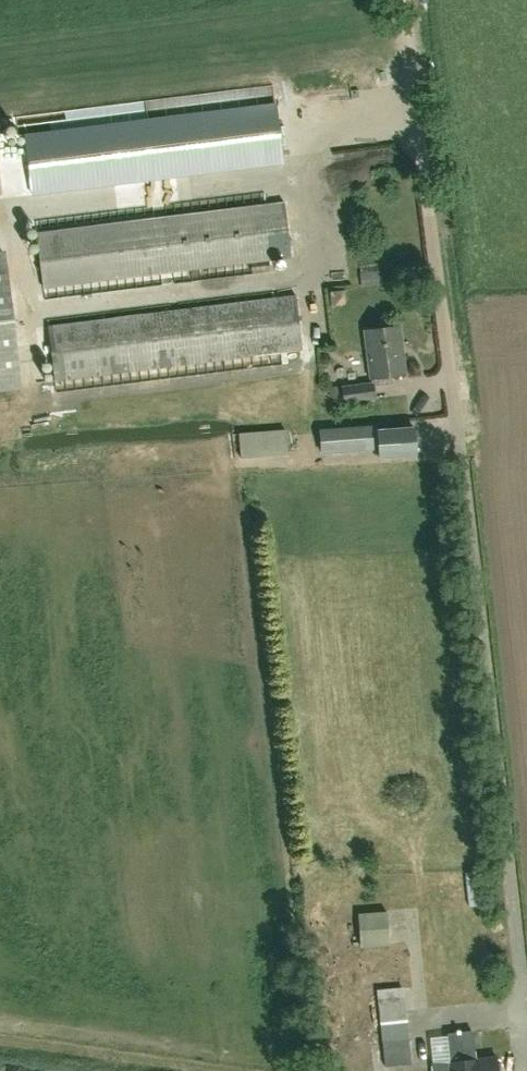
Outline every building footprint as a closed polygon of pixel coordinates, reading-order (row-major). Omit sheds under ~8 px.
[(105,186),(280,164),(273,110),(25,141),(32,195),(76,190),(77,196),(83,195),(84,197),(106,194),(105,186)] [(43,288),(291,257),(284,202),(36,233),(43,288)] [(22,388),(5,250),(0,250),(0,390),(22,388)] [(359,272),(361,288),(381,285),(379,269),(359,272)] [(54,380),(302,350),(295,295),(142,314),(141,305),(114,309),(115,317),(48,326),(54,380)] [(391,375),(404,374),(398,326),(365,330),(371,383),(342,386),(344,402),(374,398),(373,385),(392,383),(391,375)] [(377,429),(377,424),(320,427),(321,450),(366,448),(366,442),(378,442),(379,456),(415,454),(414,427),(377,429)] [(357,913),(360,947),(389,945),(387,911),(357,913)] [(385,1066),(411,1063),(402,998),(376,1001),(385,1066)] [(496,1057),(475,1059),(472,1031),(447,1033),(450,1061),(431,1063),(432,1070),(498,1070),(496,1057)]
